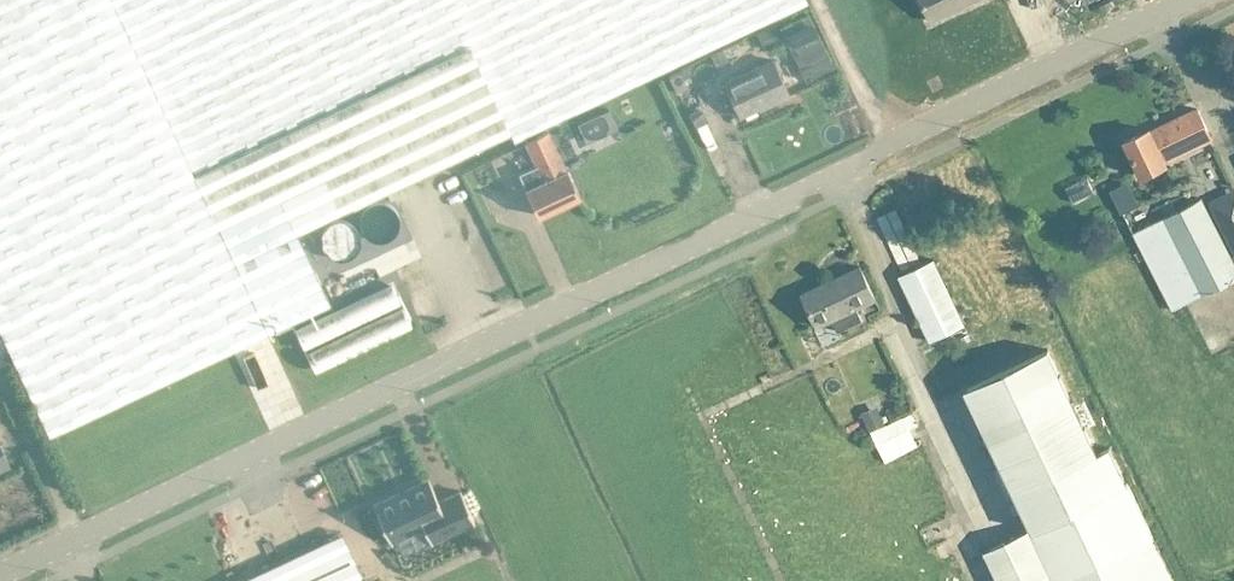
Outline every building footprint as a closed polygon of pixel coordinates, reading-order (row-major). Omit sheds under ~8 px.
[(51,424),(331,292),(298,222),(512,121),(516,130),(792,0),(0,0),(0,316),(51,424)] [(976,0),(920,0),(930,22),(976,0)] [(779,62),(774,50),(726,72),(742,106),(769,93),(770,95),(791,86),(779,62)] [(670,67),(678,83),(689,77),(681,62),(670,67)] [(705,97),(719,131),(739,123),(725,89),(705,97)] [(1164,163),(1211,140),(1196,109),(1149,132),(1148,130),(1124,142),(1141,176),(1165,165),(1164,163)] [(527,132),(538,155),(520,163),(540,206),(582,186),(569,159),(567,160),(549,122),(527,132)] [(1058,189),(1083,182),(1078,163),(1053,170),(1058,189)] [(1171,312),(1199,297),(1233,280),(1233,265),(1200,199),(1131,233),(1171,312)] [(1221,225),(1233,250),(1233,218),(1221,225)] [(898,277),(919,320),(929,341),(964,324),(954,303),(932,260),(898,277)] [(817,327),(841,316),(846,326),(860,320),(855,309),(875,299),(859,267),(801,294),(817,327)] [(1123,482),(1107,448),(1098,452),(1096,447),(1048,348),(964,388),(1031,527),(1123,482)] [(882,436),(889,452),(909,443),(895,412),(866,426),(873,440),(882,436)] [(11,455),(0,433),(0,460),(11,455)] [(429,468),(375,494),(392,531),(425,516),(432,531),(475,511),(461,480),(439,490),(429,468)] [(1131,497),(1123,482),(1031,527),(1026,529),(979,551),(994,580),(1172,580),(1131,497)] [(361,564),(341,523),(218,580),(369,580),(361,564)]
